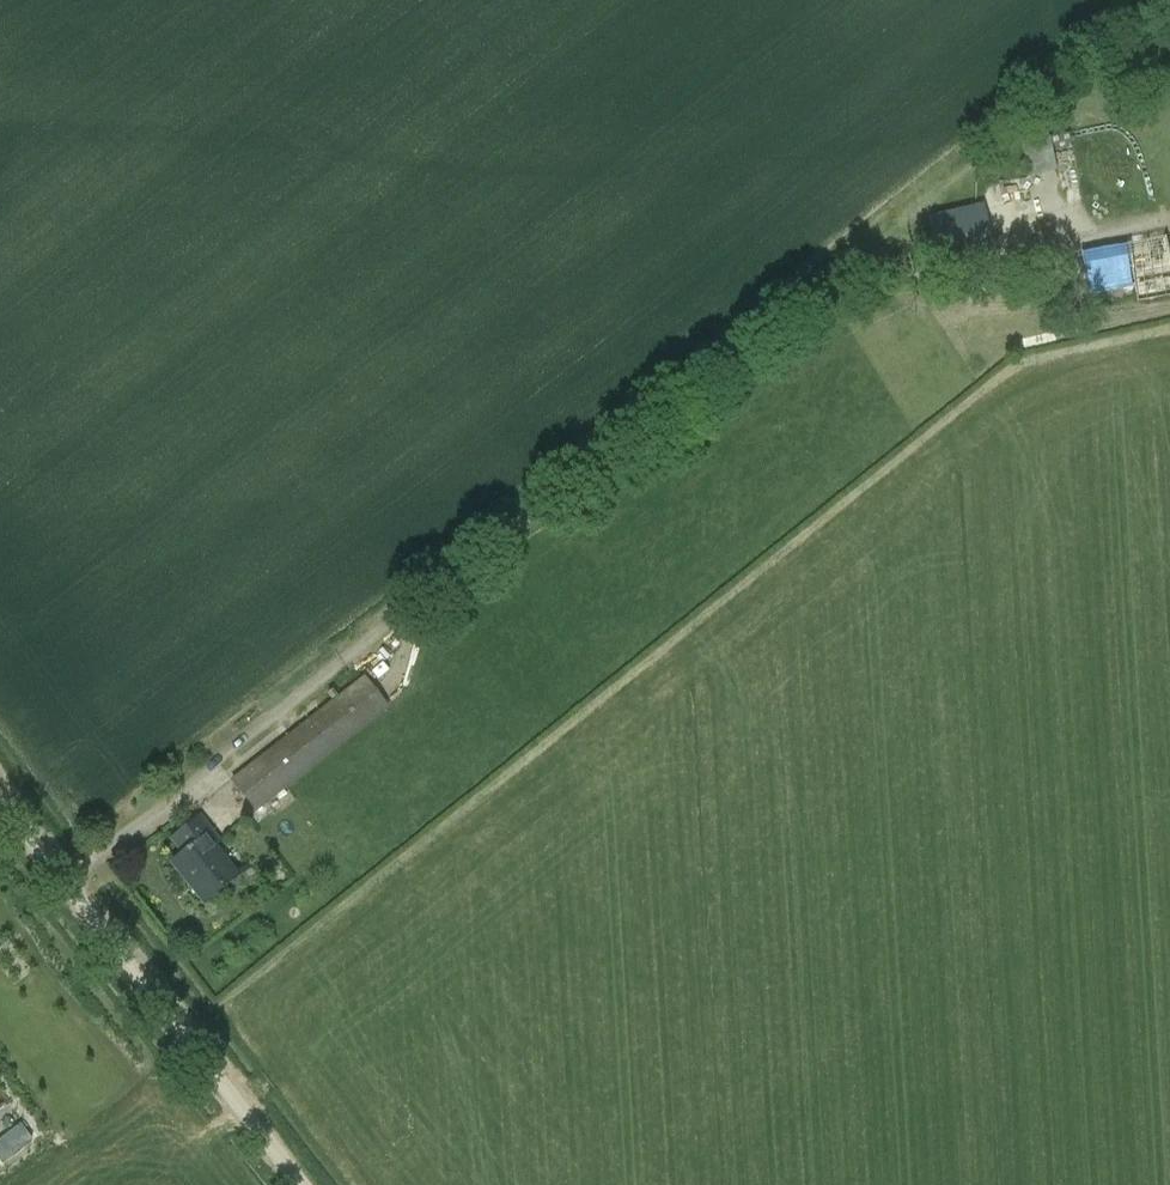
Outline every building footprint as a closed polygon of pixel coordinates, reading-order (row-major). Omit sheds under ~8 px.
[(1052,170),(1051,135),(1018,136),(1020,172),(1052,170)] [(927,216),(935,253),(990,241),(982,204),(927,216)] [(1169,289),(1169,237),(1071,249),(1077,300),(1169,289)] [(389,709),(363,678),(230,781),(255,814),(389,709)] [(184,856),(170,867),(183,883),(188,879),(206,903),(237,878),(213,848),(219,843),(199,818),(172,840),(184,856)]
